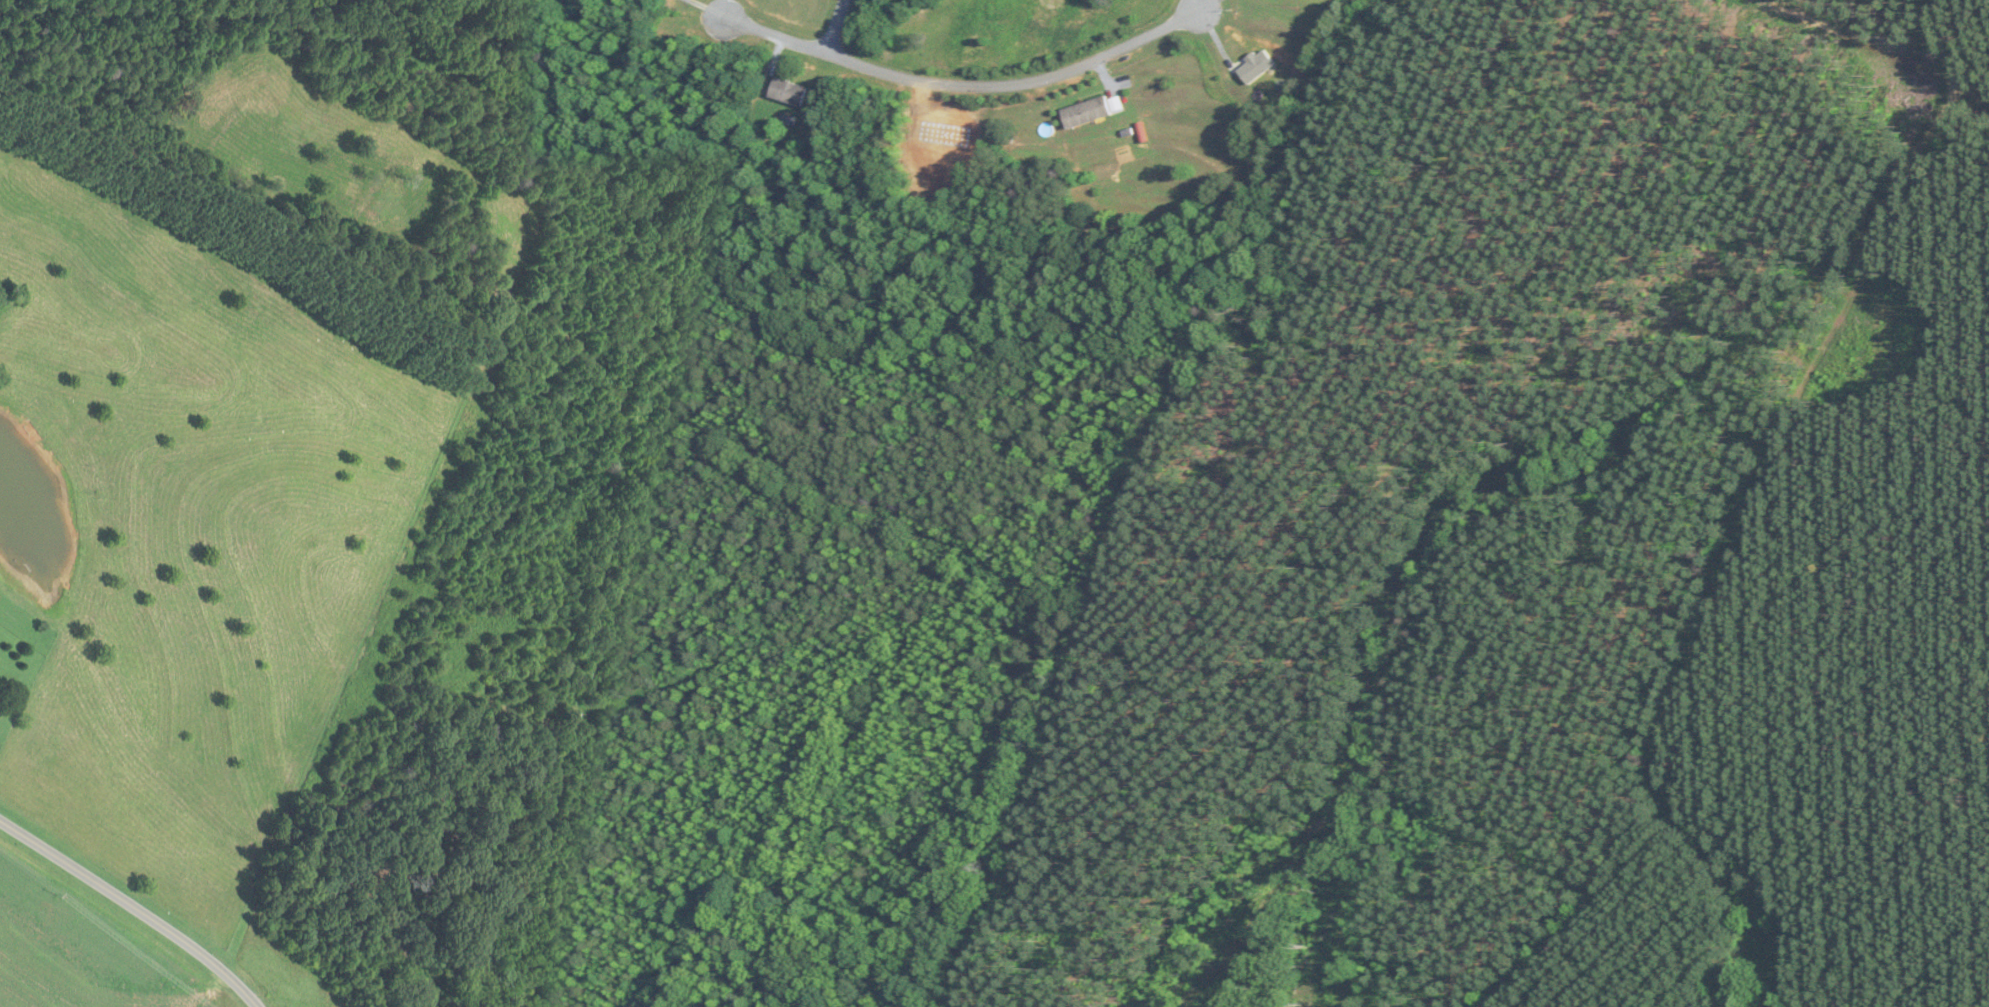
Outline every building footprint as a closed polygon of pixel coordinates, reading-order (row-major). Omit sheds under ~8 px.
[(808,89),(776,78),(770,97),(802,108),(808,89)] [(1113,117),(1107,97),(1062,110),(1068,130),(1113,117)] [(418,962),(426,971),(432,964),(424,956),(418,962)]
